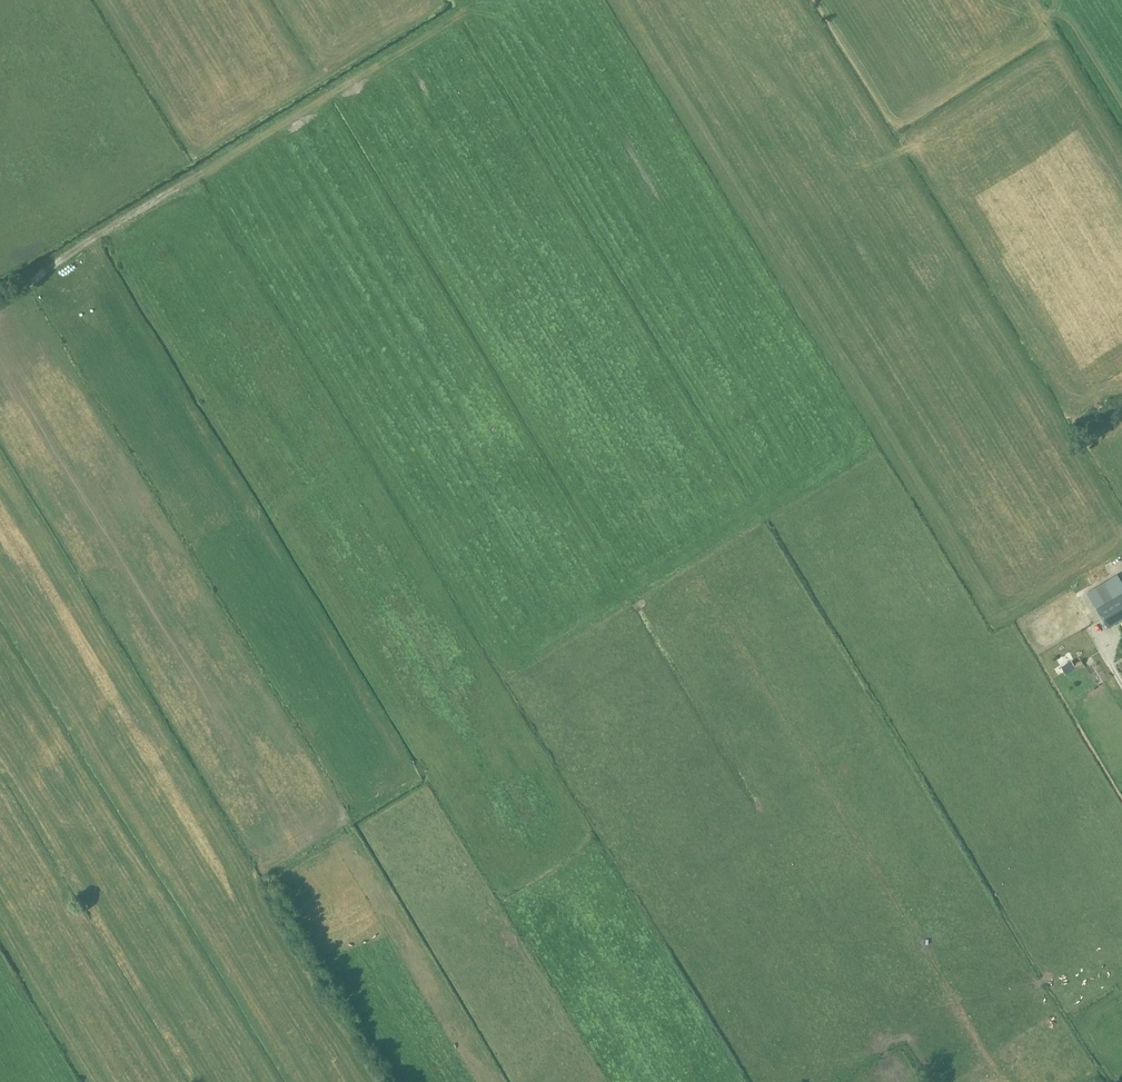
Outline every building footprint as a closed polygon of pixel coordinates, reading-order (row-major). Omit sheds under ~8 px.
[(1121,616),(1121,581),(1118,575),(1103,584),(1121,616)] [(1103,584),(1088,593),(1109,629),(1121,621),(1121,616),(1103,584)] [(1074,665),(1077,668),(1084,664),(1081,660),(1074,665)] [(1066,675),(1077,668),(1074,665),(1072,661),(1062,667),(1066,675)]
